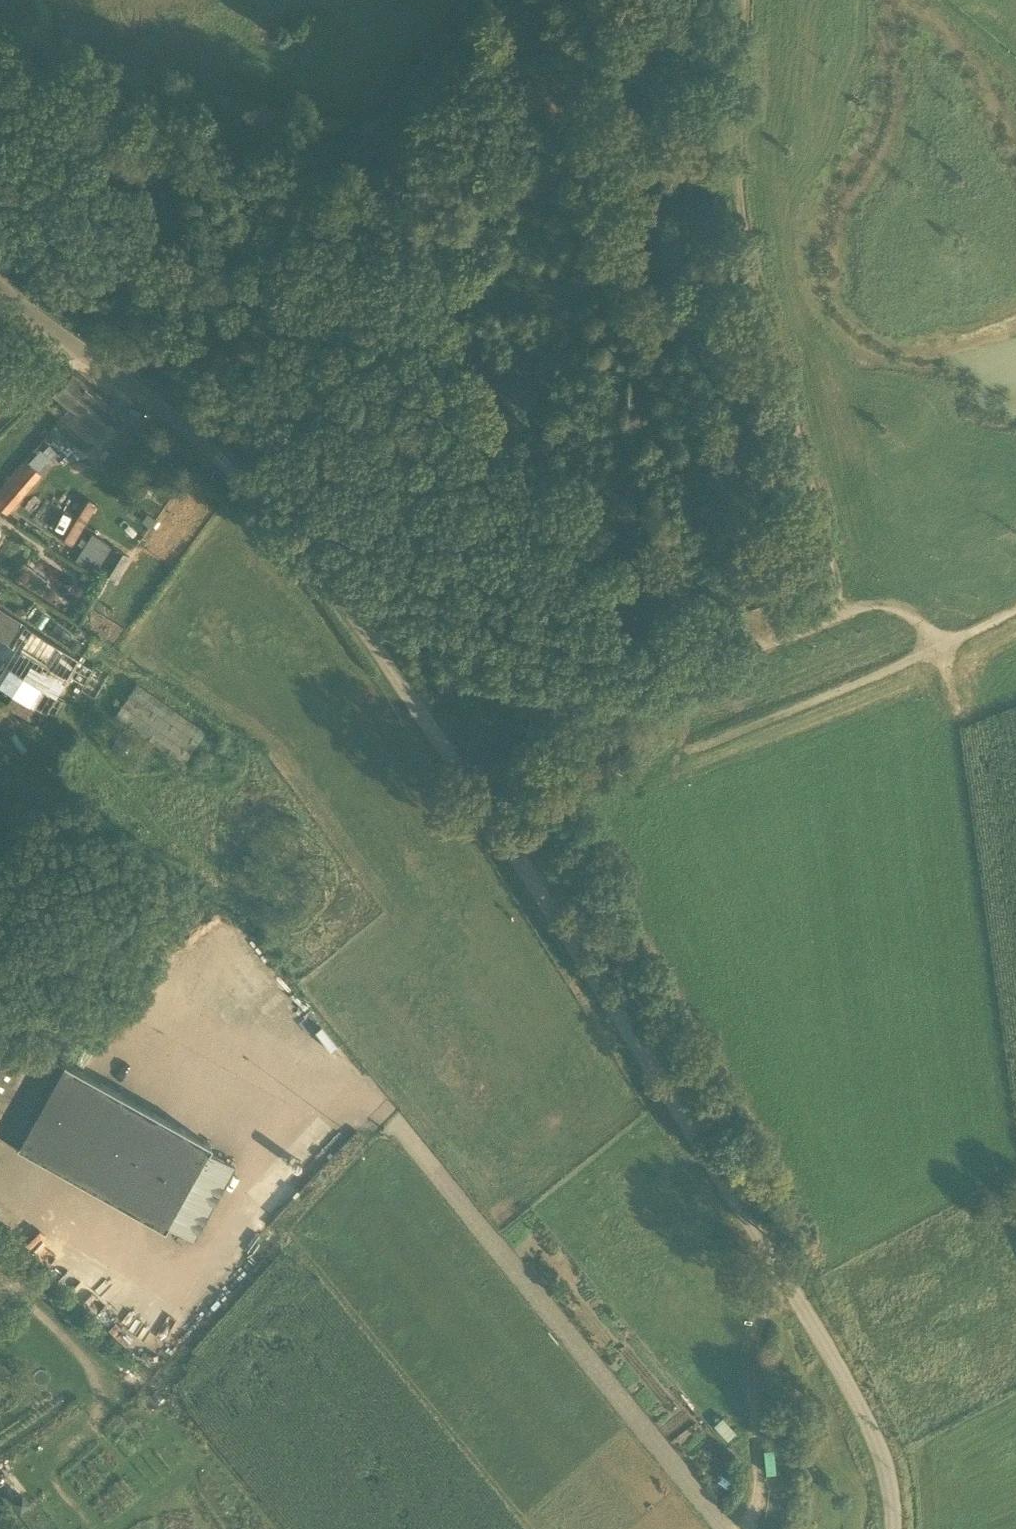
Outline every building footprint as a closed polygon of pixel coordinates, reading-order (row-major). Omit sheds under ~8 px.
[(63,416),(98,447),(123,419),(72,373),(54,393),(70,408),(63,416)] [(58,451),(49,443),(44,449),(52,457),(58,451)] [(7,515),(41,476),(23,460),(0,487),(0,509),(7,515)] [(154,520),(146,513),(141,519),(150,526),(154,520)] [(130,555),(113,545),(98,569),(114,579),(130,555)] [(46,711),(47,711),(55,716),(59,709),(81,722),(109,674),(94,665),(93,668),(78,659),(79,656),(0,611),(0,638),(11,645),(0,664),(0,687),(33,706),(33,705),(34,704),(46,711)] [(64,628),(56,624),(52,631),(60,635),(64,628)] [(134,684),(115,717),(186,758),(205,725),(134,684)] [(33,706),(25,718),(29,720),(34,713),(43,718),(47,711),(46,711),(34,704),(33,705),(33,706)] [(9,771),(0,765),(0,782),(1,783),(9,771)] [(12,811),(0,804),(0,830),(12,811)] [(83,999),(79,1011),(90,1014),(94,1003),(83,999)] [(36,1048),(0,1111),(0,1135),(16,1144),(15,1147),(20,1150),(163,1230),(166,1225),(192,1240),(234,1167),(207,1152),(210,1147),(64,1064),(36,1048)]
